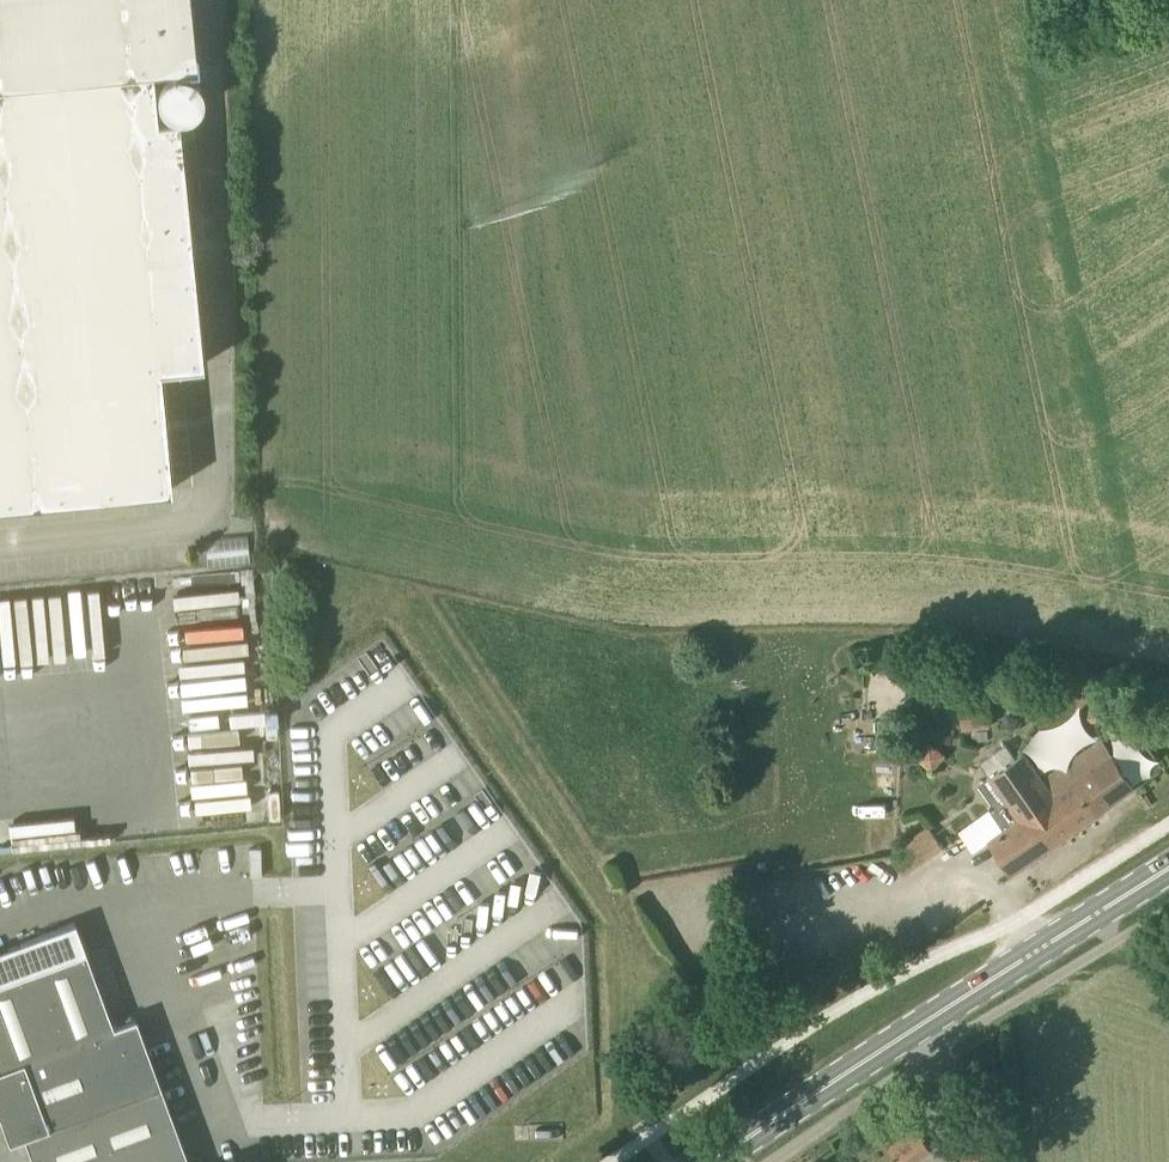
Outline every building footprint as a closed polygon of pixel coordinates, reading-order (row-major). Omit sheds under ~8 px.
[(171,489),(159,369),(203,365),(179,119),(157,121),(152,70),(198,66),(191,0),(0,0),(0,506),(171,489)] [(990,727),(986,686),(959,689),(962,729),(990,727)] [(1039,725),(1098,721),(1096,698),(1038,702),(1039,725)] [(1011,874),(1114,802),(1136,786),(1111,751),(1101,736),(1091,744),(1045,776),(1027,750),(1017,756),(1006,741),(980,760),(991,776),(980,784),(995,805),(961,829),(977,850),(989,842),(1011,874)] [(903,874),(931,855),(943,847),(930,826),(889,853),(903,874)] [(32,971),(0,982),(0,1116),(9,1141),(24,1135),(34,1161),(189,1161),(136,1017),(113,1026),(86,951),(75,921),(21,941),(32,971)] [(931,1152),(916,1129),(889,1146),(899,1161),(915,1161),(931,1152)]
